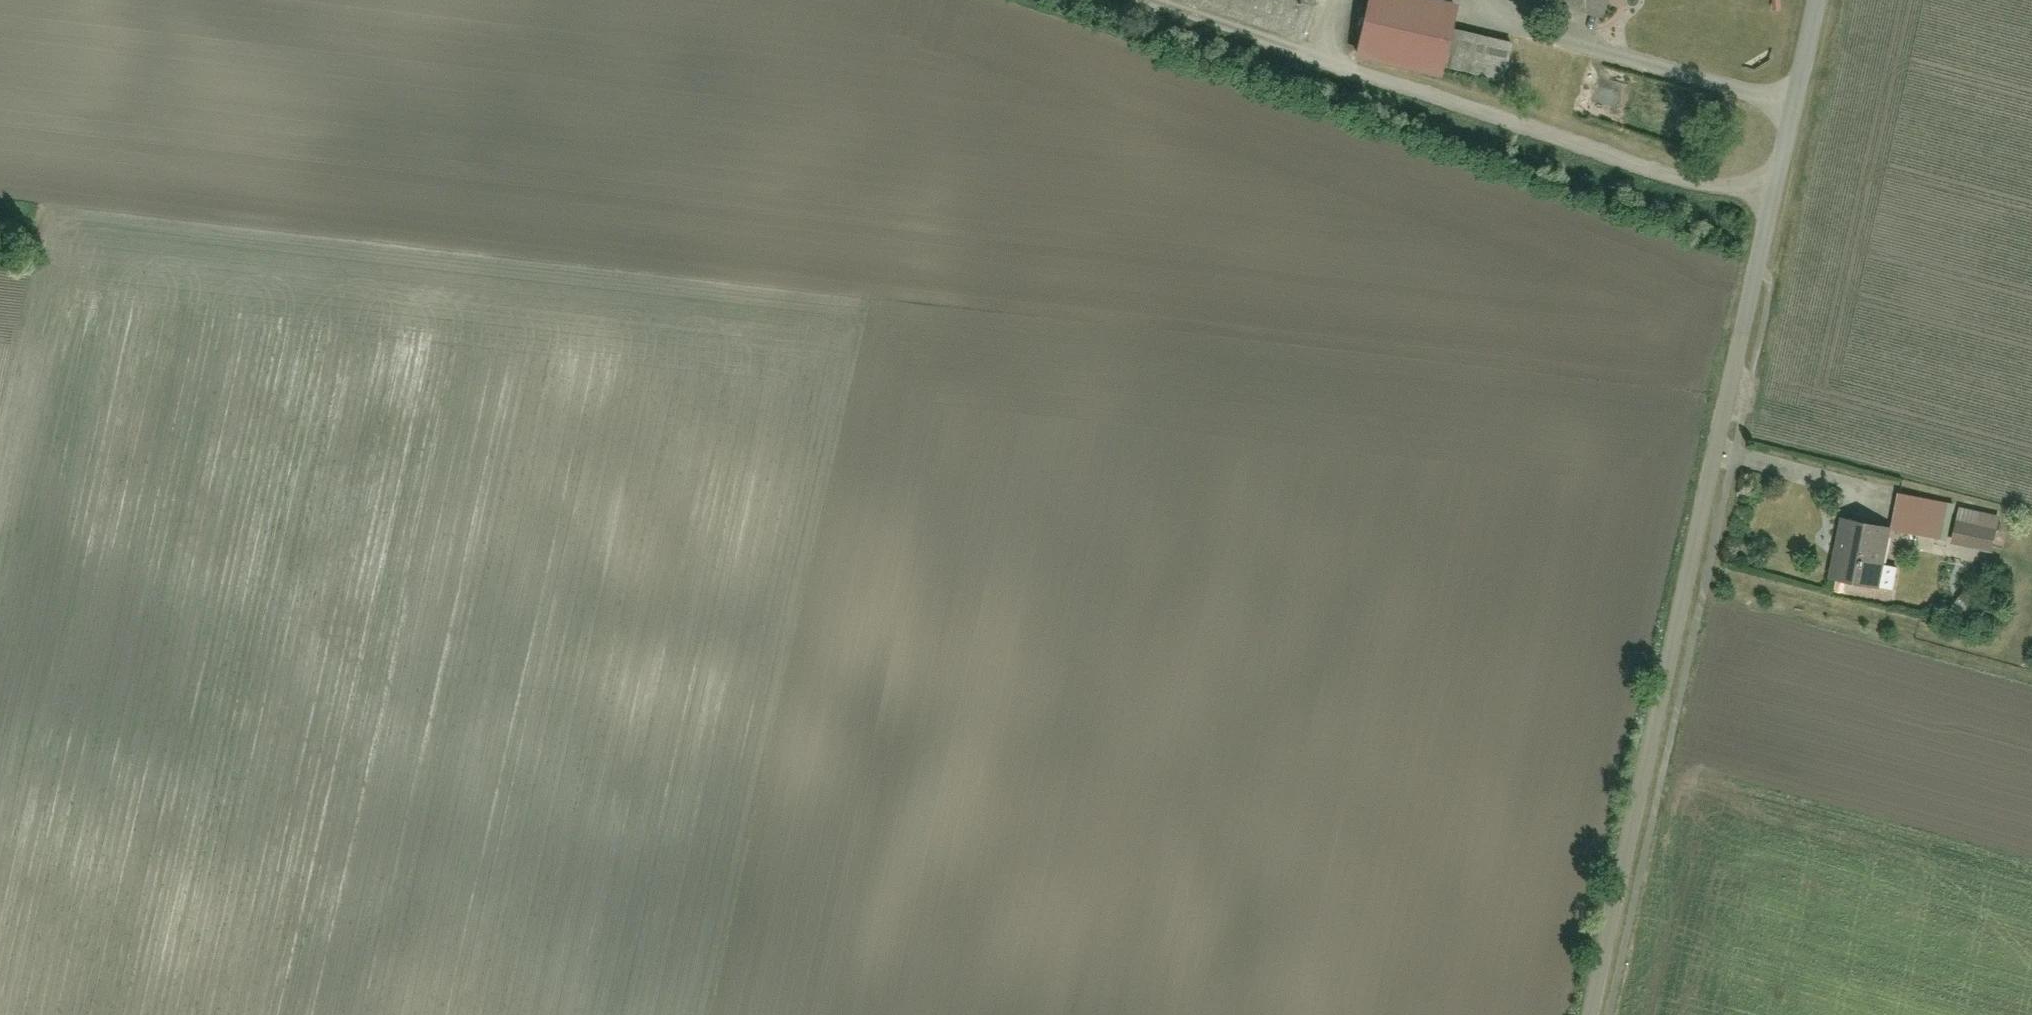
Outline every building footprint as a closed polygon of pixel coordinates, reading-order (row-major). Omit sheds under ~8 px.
[(1296,36),(1308,0),(1183,0),(1296,36)] [(1349,55),(1495,88),(1506,40),(1445,26),(1451,0),(1361,0),(1349,55)] [(1596,15),(1600,0),(1534,0),(1596,15)] [(1903,494),(1896,533),(1941,541),(1948,502),(1903,494)] [(1964,506),(1954,543),(1994,553),(2004,517),(1964,506)] [(1843,522),(1831,580),(1879,590),(1891,532),(1843,522)]
